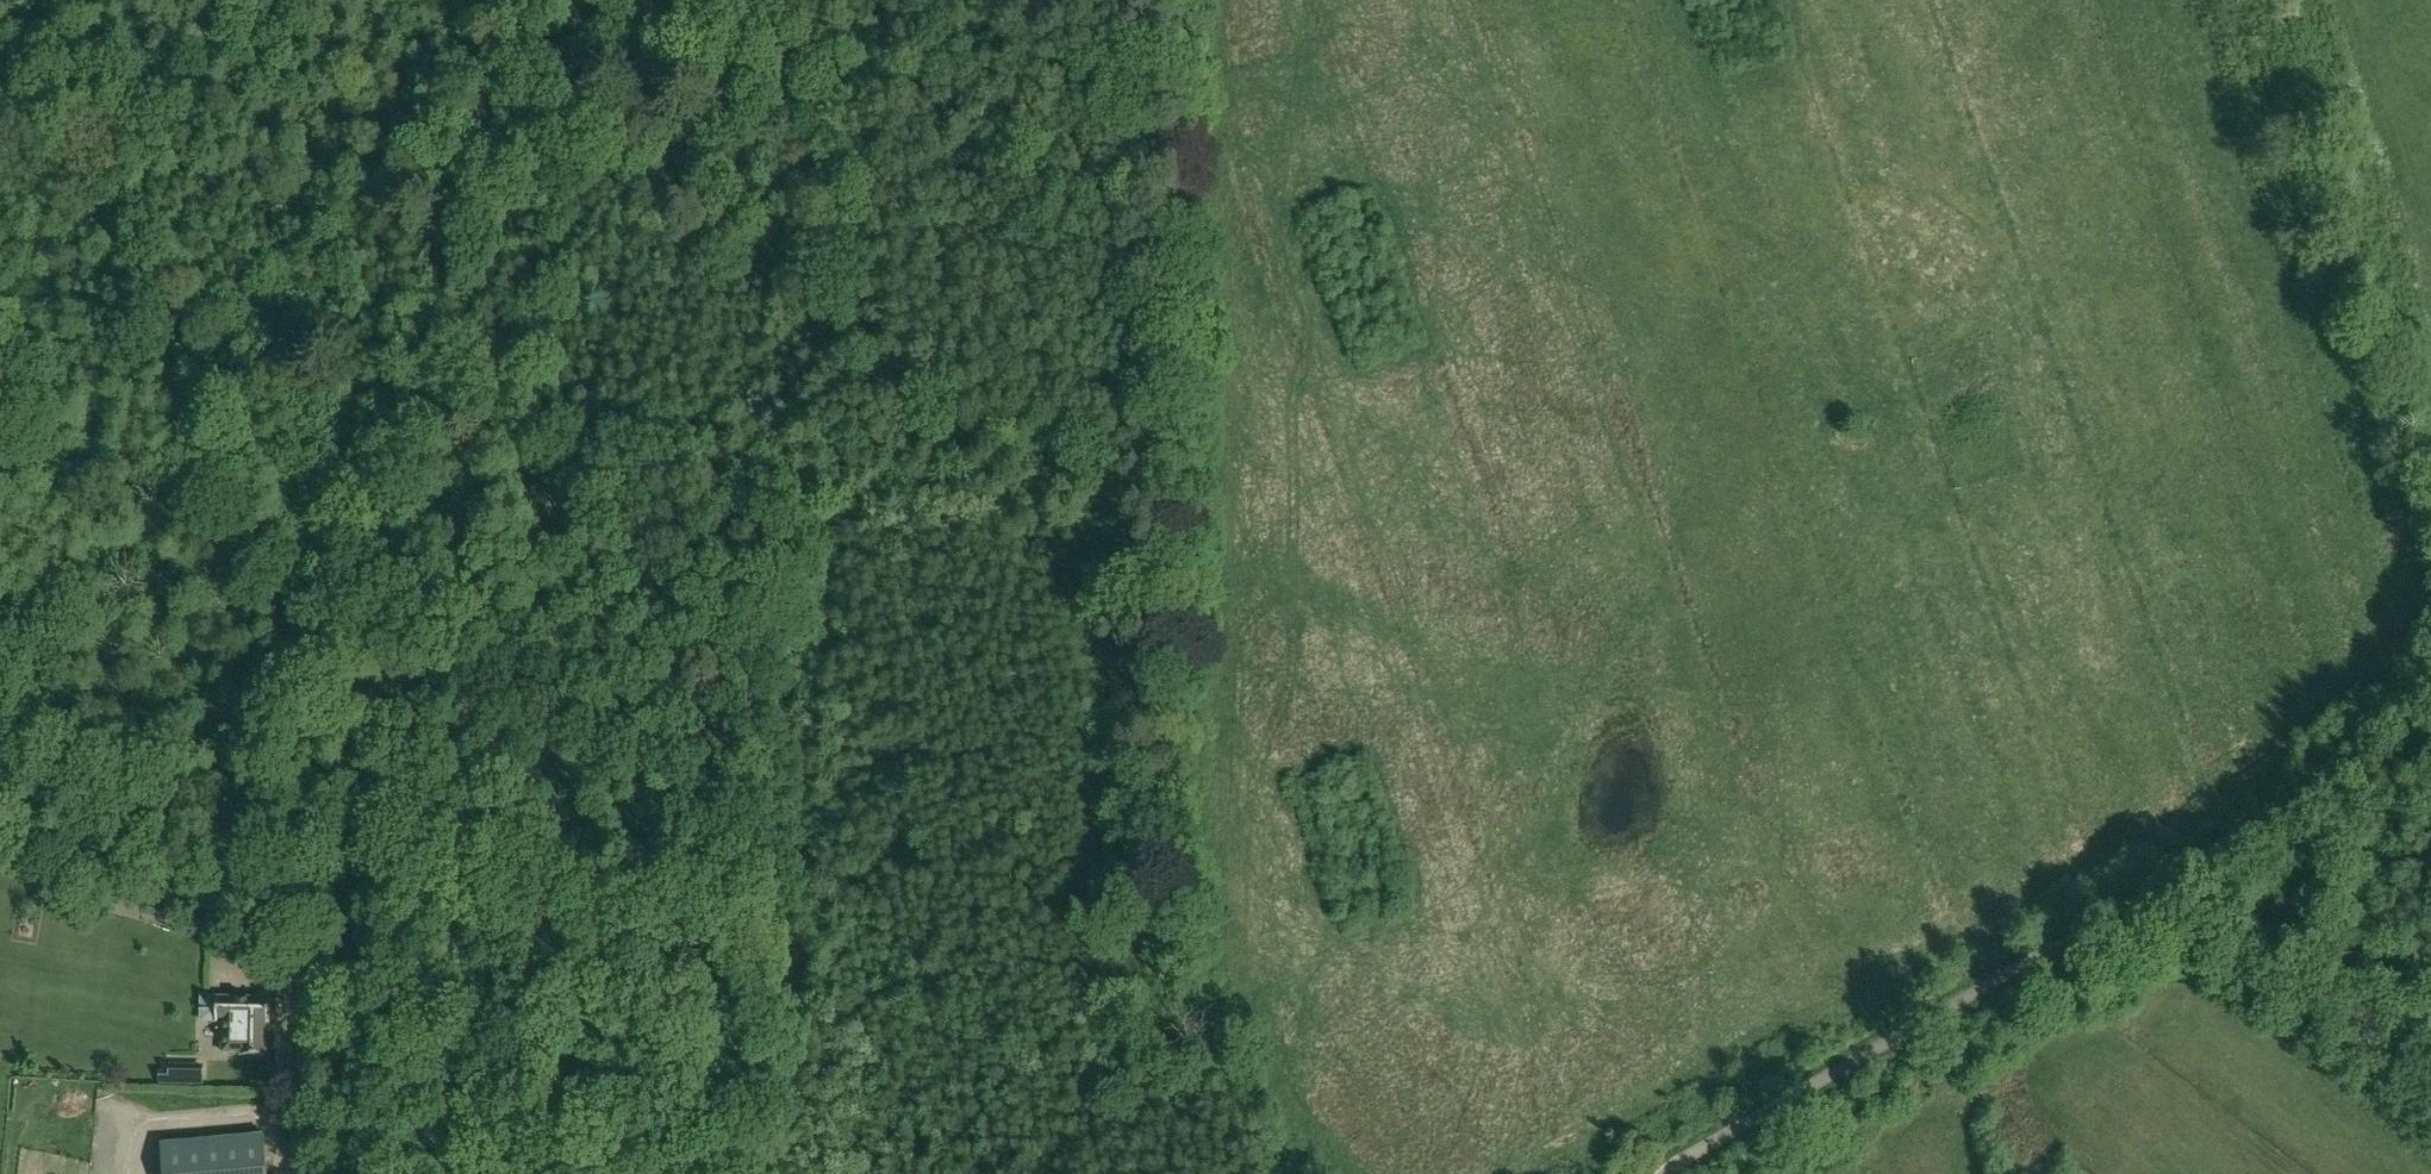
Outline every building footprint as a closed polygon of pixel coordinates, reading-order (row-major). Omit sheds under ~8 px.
[(269,998),(217,997),(199,997),(199,1020),(223,1021),(223,1047),(242,1047),(242,1054),(265,1055),(266,1021),(268,1022),(269,998)] [(162,1144),(164,1173),(266,1173),(263,1135),(162,1144)]
